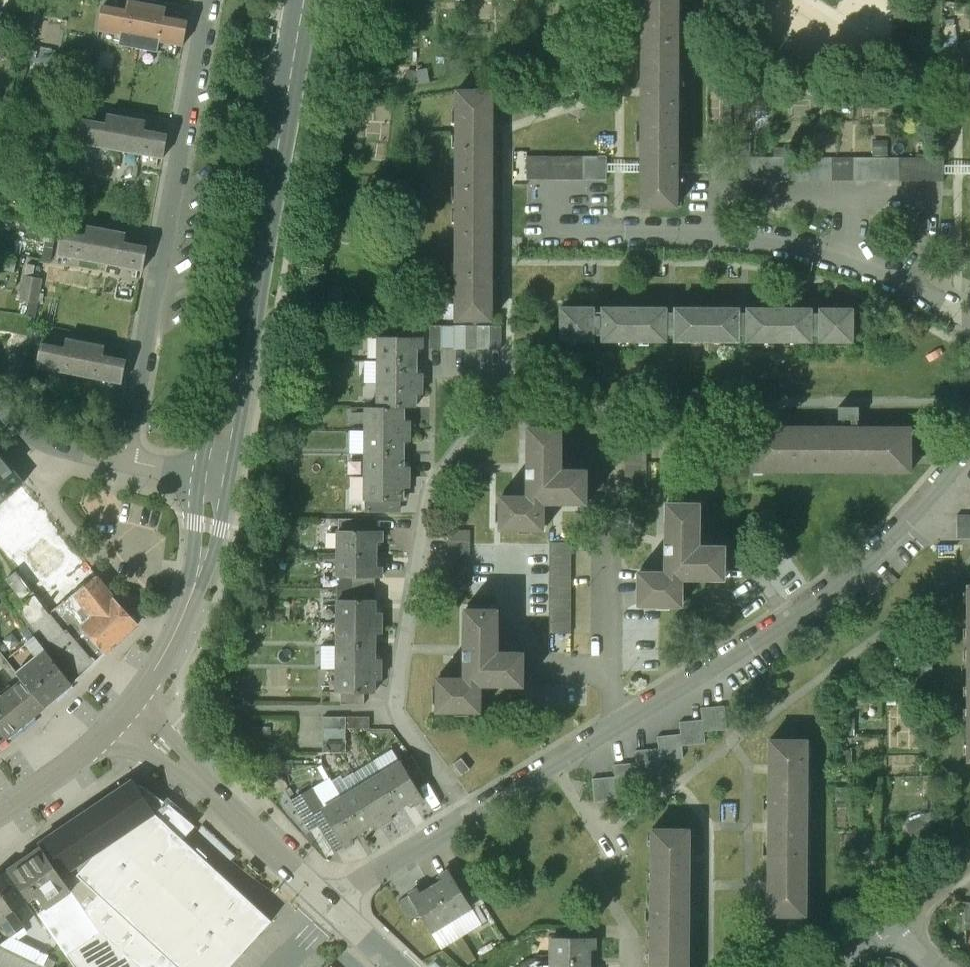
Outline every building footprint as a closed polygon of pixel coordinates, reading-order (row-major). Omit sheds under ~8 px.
[(641,207),(676,207),(678,0),(643,0),(641,207)] [(126,11),(103,7),(98,30),(121,34),(118,46),(137,50),(147,6),(128,2),(126,11)] [(165,9),(147,6),(137,50),(157,54),(159,43),(183,45),(187,23),(164,18),(165,9)] [(491,90),(458,89),(456,318),(489,319),(491,90)] [(106,125),(82,121),(78,143),(121,151),(126,119),(108,115),(106,125)] [(145,122),(126,119),(121,151),(163,158),(167,136),(143,132),(145,122)] [(606,157),(526,157),(526,178),(606,179),(606,157)] [(943,159),(710,158),(710,179),(943,180),(943,159)] [(84,236),(61,232),(58,255),(100,263),(106,231),(86,227),(84,236)] [(146,248),(123,243),(125,234),(106,231),(100,263),(142,270),(146,248)] [(41,278),(23,275),(19,301),(36,304),(41,278)] [(810,310),(746,309),(746,314),(737,314),(738,309),(674,309),(674,314),(665,314),(665,309),(602,309),(602,314),(593,314),(593,309),(561,309),(561,341),(593,341),(593,336),(602,336),(602,341),(665,342),(665,336),(674,336),(674,342),(737,342),(737,337),(746,337),(746,342),(810,342),(810,337),(818,337),(818,342),(851,342),(852,310),(819,310),(819,314),(810,314),(810,310)] [(441,326),(430,326),(429,349),(441,349),(441,326)] [(453,326),(441,326),(441,349),(453,349),(453,326)] [(465,326),(453,326),(453,349),(465,349),(465,326)] [(477,326),(465,326),(465,349),(477,349),(477,326)] [(489,326),(477,326),(477,349),(489,349),(489,326)] [(501,326),(489,326),(489,349),(501,349),(501,326)] [(422,337),(380,336),(380,361),(416,361),(416,350),(422,350),(422,337)] [(85,343),(66,340),(64,349),(41,344),(36,365),(78,374),(85,343)] [(104,347),(85,343),(78,374),(121,383),(126,361),(102,355),(104,347)] [(27,355),(9,352),(4,377),(22,381),(27,355)] [(422,374),(415,374),(416,361),(380,361),(379,384),(388,384),(422,384),(422,374)] [(422,384),(379,384),(379,407),(404,408),(416,408),(416,395),(422,395),(422,384)] [(379,407),(366,407),(366,431),(409,431),(409,420),(403,420),(404,408),(379,407)] [(843,434),(750,434),(750,472),(752,472),(752,470),(908,470),(908,473),(910,473),(910,434),(854,434),(854,420),(859,420),(859,409),(838,409),(838,420),(843,421),(843,434)] [(527,496),(500,496),(500,530),(543,530),(543,504),(586,504),(586,470),(561,470),(561,427),(527,427),(527,496)] [(647,429),(625,429),(624,486),(646,486),(647,429)] [(409,431),(366,431),(366,454),(403,454),(403,443),(409,443),(409,431)] [(0,454),(0,502),(23,483),(0,454)] [(403,454),(366,454),(365,477),(408,477),(409,466),(403,466),(403,454)] [(408,477),(365,477),(365,500),(397,500),(402,500),(403,489),(408,489),(408,477)] [(397,500),(365,500),(365,513),(397,513),(397,500)] [(699,503),(665,503),(665,572),(638,572),(638,605),(682,606),(682,579),(724,580),(725,546),(699,545),(699,503)] [(958,517),(958,539),(969,539),(969,517),(958,517)] [(375,519),(338,518),(338,530),(375,530),(375,519)] [(375,530),(338,530),(338,554),(375,554),(375,541),(381,541),(381,530),(375,530)] [(471,530),(448,530),(448,553),(471,553),(471,530)] [(572,543),(550,542),(550,554),(571,554),(572,543)] [(471,553),(448,553),(447,588),(470,588),(471,553)] [(375,554),(338,554),(338,577),(352,577),(374,577),(380,577),(380,567),(375,567),(375,554)] [(571,634),(571,554),(550,554),(549,634),(571,634)] [(113,597),(98,577),(75,594),(96,615),(83,627),(105,653),(138,624),(113,597)] [(374,577),(352,577),(352,600),(373,601),(374,600),(374,577)] [(50,613),(35,595),(20,607),(49,643),(65,630),(50,613)] [(352,600),(337,600),(337,623),(379,624),(379,613),(373,612),(373,601),(352,600)] [(463,678),(436,678),(436,712),(480,712),(480,686),(523,686),(523,652),(498,652),(498,609),(464,609),(463,678)] [(379,624),(337,623),(336,646),(373,647),(373,632),(379,632),(379,624)] [(97,662),(67,629),(65,630),(49,643),(77,679),(97,662)] [(373,647),(336,646),(336,669),(379,670),(379,658),(372,658),(373,647)] [(45,652),(17,673),(44,707),(71,686),(45,652)] [(379,670),(336,669),(336,692),(372,692),(372,679),(379,679),(379,670)] [(7,738),(35,717),(13,689),(0,699),(0,730),(7,738)] [(614,778),(592,782),(594,803),(595,803),(595,801),(617,798),(616,788),(639,785),(638,775),(661,772),(659,760),(683,757),(682,746),(705,743),(704,733),(726,730),(723,708),(701,711),(703,723),(679,726),(680,737),(656,740),(658,751),(635,755),(636,765),(613,769),(614,778)] [(346,717),(322,717),(322,729),(346,729),(346,717)] [(370,717),(346,717),(346,729),(370,729),(370,717)] [(346,729),(322,729),(322,741),(346,741),(346,729)] [(806,741),(769,740),(768,915),(805,915),(806,741)] [(346,741),(322,741),(322,753),(346,753),(346,741)] [(424,776),(411,756),(401,762),(413,782),(424,776)] [(401,762),(381,775),(400,805),(411,799),(414,804),(423,798),(413,782),(401,762)] [(400,805),(381,775),(362,787),(383,823),(393,817),(389,812),(400,805)] [(39,844),(41,847),(68,886),(77,875),(169,960),(177,966),(229,966),(272,921),(182,839),(179,836),(167,825),(179,813),(169,805),(143,786),(136,784),(133,780),(39,844)] [(324,781),(313,788),(326,809),(337,802),(324,781)] [(383,823),(362,787),(342,799),(360,829),(372,822),(376,827),(383,823)] [(313,788),(291,801),(310,831),(320,824),(326,835),(333,830),(322,812),(326,809),(313,788)] [(360,829),(342,799),(337,802),(326,809),(322,812),(333,830),(343,847),(352,841),(349,836),(360,829)] [(179,813),(167,825),(179,836),(182,839),(194,826),(179,813)] [(333,830),(326,835),(320,824),(310,831),(326,857),(343,847),(333,830)] [(652,830),(650,966),(687,966),(689,831),(652,830)] [(41,847),(17,864),(8,870),(29,900),(75,966),(163,966),(164,966),(169,960),(77,875),(68,886),(41,847)] [(0,876),(0,921),(11,936),(23,928),(11,912),(29,900),(8,870),(0,876)] [(453,875),(450,870),(441,876),(444,881),(432,889),(451,919),(472,906),(470,902),(453,875)] [(478,897),(461,870),(453,875),(470,902),(478,897)] [(432,889),(423,894),(420,889),(410,895),(422,914),(433,931),(451,919),(432,889)] [(422,914),(410,895),(398,902),(410,921),(422,914)] [(595,938),(552,937),(552,961),(588,962),(588,948),(595,949),(595,938)]
